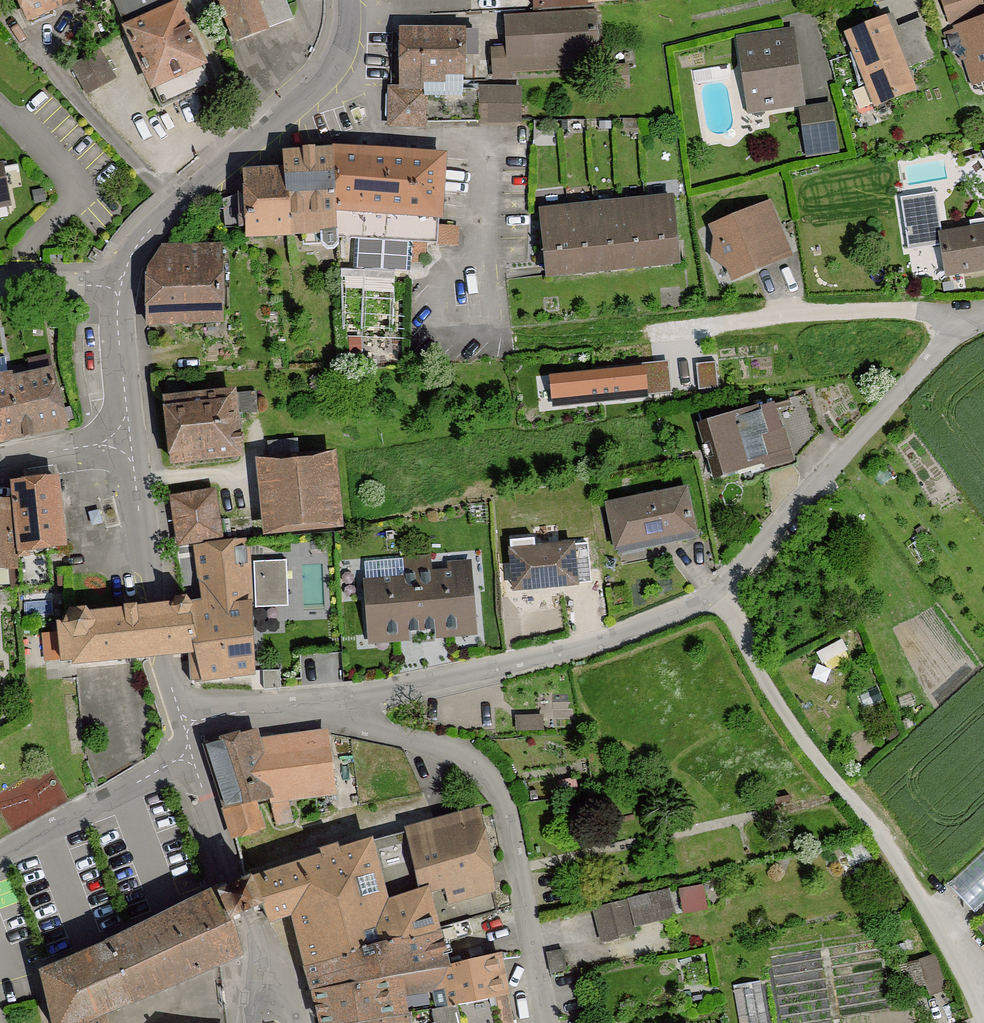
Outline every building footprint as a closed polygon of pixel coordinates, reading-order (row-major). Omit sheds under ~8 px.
[(29,19),(72,0),(20,0),(29,19)] [(175,0),(118,0),(115,2),(162,108),(213,85),(175,0)] [(236,40),(290,19),(283,0),(221,0),(236,40)] [(535,9),(592,6),(592,4),(592,2),(623,0),(534,0),(534,8),(535,8),(535,9)] [(980,0),(940,0),(947,25),(983,13),(980,0)] [(592,4),(592,6),(535,9),(535,17),(509,18),(512,71),(597,66),(593,4),(592,4)] [(891,18),(847,35),(854,52),(850,53),(859,86),(867,83),(875,105),(914,89),(906,69),(923,62),(908,26),(908,27),(896,31),(891,18)] [(983,79),(983,78),(983,21),(946,33),(951,49),(963,60),(975,56),(983,79)] [(460,29),(395,30),(396,88),(386,88),(387,129),(424,129),(424,93),(462,92),(460,29)] [(801,103),(790,32),(740,39),(750,104),(765,102),(766,108),(801,103)] [(114,78),(99,52),(73,67),(88,93),(114,78)] [(476,124),(519,124),(519,90),(476,90),(476,124)] [(807,154),(837,149),(830,106),(801,110),(807,154)] [(287,174),(245,174),(245,246),(443,245),(442,155),(287,155),(287,174)] [(914,196),(901,198),(905,226),(940,221),(938,206),(917,210),(914,196)] [(677,262),(671,198),(542,211),(548,275),(677,262)] [(734,277),(775,260),(763,232),(777,226),(768,205),(714,228),(734,277)] [(983,268),(983,219),(970,221),(971,231),(942,235),(948,273),(983,268)] [(149,323),(222,321),(221,252),(188,247),(161,249),(148,269),(147,324),(149,323)] [(21,435),(8,382),(12,382),(10,374),(8,375),(5,357),(0,358),(0,439),(21,435)] [(716,362),(696,364),(699,390),(718,387),(716,362)] [(654,368),(551,378),(554,405),(657,394),(654,368)] [(30,371),(10,374),(12,382),(8,382),(21,435),(66,426),(52,372),(33,375),(32,370),(30,371)] [(172,461),(239,453),(235,414),(258,412),(256,392),(165,401),(166,404),(170,404),(176,457),(172,457),(172,461)] [(768,466),(797,458),(819,434),(807,394),(701,426),(717,475),(766,460),(768,466)] [(271,461),(266,461),(272,530),(333,525),(327,456),(298,458),(297,440),(269,443),(271,461)] [(64,542),(55,478),(13,482),(22,588),(52,586),(49,554),(30,556),(29,549),(61,546),(61,549),(67,548),(66,542),(64,542)] [(695,538),(685,490),(635,500),(609,506),(619,552),(645,547),(645,548),(695,538)] [(220,537),(213,491),(172,498),(179,544),(220,537)] [(10,584),(9,569),(17,568),(13,502),(0,503),(0,585),(10,584)] [(591,582),(587,543),(535,547),(534,538),(510,541),(515,590),(591,582)] [(113,656),(165,653),(188,651),(190,681),(253,673),(250,607),(251,607),(247,539),(240,540),(241,541),(197,547),(205,601),(192,604),(192,602),(190,600),(188,598),(186,596),(183,596),(181,596),(178,596),(176,597),(174,600),(172,602),(171,605),(153,607),(92,617),(90,614),(88,612),(85,610),(82,609),(79,609),(76,610),(73,611),(71,613),(69,615),(67,618),(67,621),(60,622),(61,632),(43,634),(45,655),(62,653),(63,661),(75,660),(75,662),(113,658),(113,656)] [(422,629),(474,624),(469,571),(432,574),(430,558),(416,559),(422,629)] [(422,629),(416,559),(403,560),(402,559),(364,562),(366,574),(365,574),(370,634),(422,629)] [(285,561),(254,562),(255,607),(257,607),(257,605),(286,604),(285,561)] [(280,671),(263,671),(264,689),(281,688),(280,671)] [(541,717),(518,718),(519,728),(541,727),(541,717)] [(208,740),(203,742),(226,809),(257,800),(257,801),(269,798),(270,799),(271,799),(260,749),(257,735),(253,732),(209,743),(208,740)] [(327,740),(260,749),(271,799),(333,790),(327,740)] [(574,780),(560,782),(562,794),(576,791),(574,780)] [(257,800),(226,809),(234,837),(263,829),(257,801),(257,800)] [(286,812),(275,815),(277,825),(288,822),(286,812)] [(406,831),(420,895),(426,893),(425,890),(444,884),(447,900),(430,906),(436,928),(498,911),(478,812),(406,831)] [(268,920),(294,911),(300,937),(358,914),(420,895),(406,831),(368,841),(340,850),(338,845),(320,851),(322,856),(252,879),(263,908),(268,920)] [(975,913),(983,905),(983,850),(947,884),(975,913)] [(252,879),(248,870),(245,871),(242,875),(240,876),(242,882),(248,891),(250,898),(253,904),(252,905),(255,912),(263,908),(252,879)] [(242,882),(240,876),(236,878),(226,882),(229,888),(231,895),(230,897),(237,911),(238,910),(241,917),(249,914),(255,912),(252,905),(253,904),(250,898),(248,891),(242,882)] [(229,888),(226,882),(222,881),(215,885),(217,890),(206,895),(191,902),(219,962),(220,961),(236,954),(237,958),(243,957),(234,920),(241,917),(238,910),(237,911),(230,897),(231,895),(229,888)] [(661,892),(594,909),(603,941),(635,933),(633,925),(667,917),(661,892)] [(300,938),(307,963),(436,928),(430,906),(426,893),(420,895),(358,914),(300,937),(300,938)] [(221,965),(220,961),(219,962),(191,902),(187,904),(188,905),(179,909),(179,908),(167,913),(168,915),(160,918),(159,917),(147,923),(148,924),(140,928),(139,927),(41,970),(52,1022),(105,1022),(102,1013),(132,1000),(175,980),(216,964),(217,966),(221,965)] [(499,912),(498,911),(436,928),(307,963),(314,988),(386,978),(439,969),(447,967),(497,955),(496,954),(446,965),(440,940),(471,931),(469,921),(499,912)] [(562,950),(547,953),(551,973),(566,970),(562,950)] [(439,969),(447,1005),(493,996),(504,993),(497,955),(447,967),(439,969)] [(918,961),(896,966),(902,991),(924,985),(918,961)] [(314,988),(323,1022),(353,1022),(406,1013),(403,996),(433,990),(437,1007),(447,1005),(439,969),(386,978),(314,988)] [(733,985),(740,1022),(767,1022),(760,980),(733,985)] [(510,1014),(497,1017),(494,1001),(505,999),(504,995),(504,993),(493,996),(447,1005),(437,1007),(437,1008),(434,1009),(437,1022),(513,1022),(510,1014)] [(353,1022),(407,1022),(406,1013),(353,1022)]
